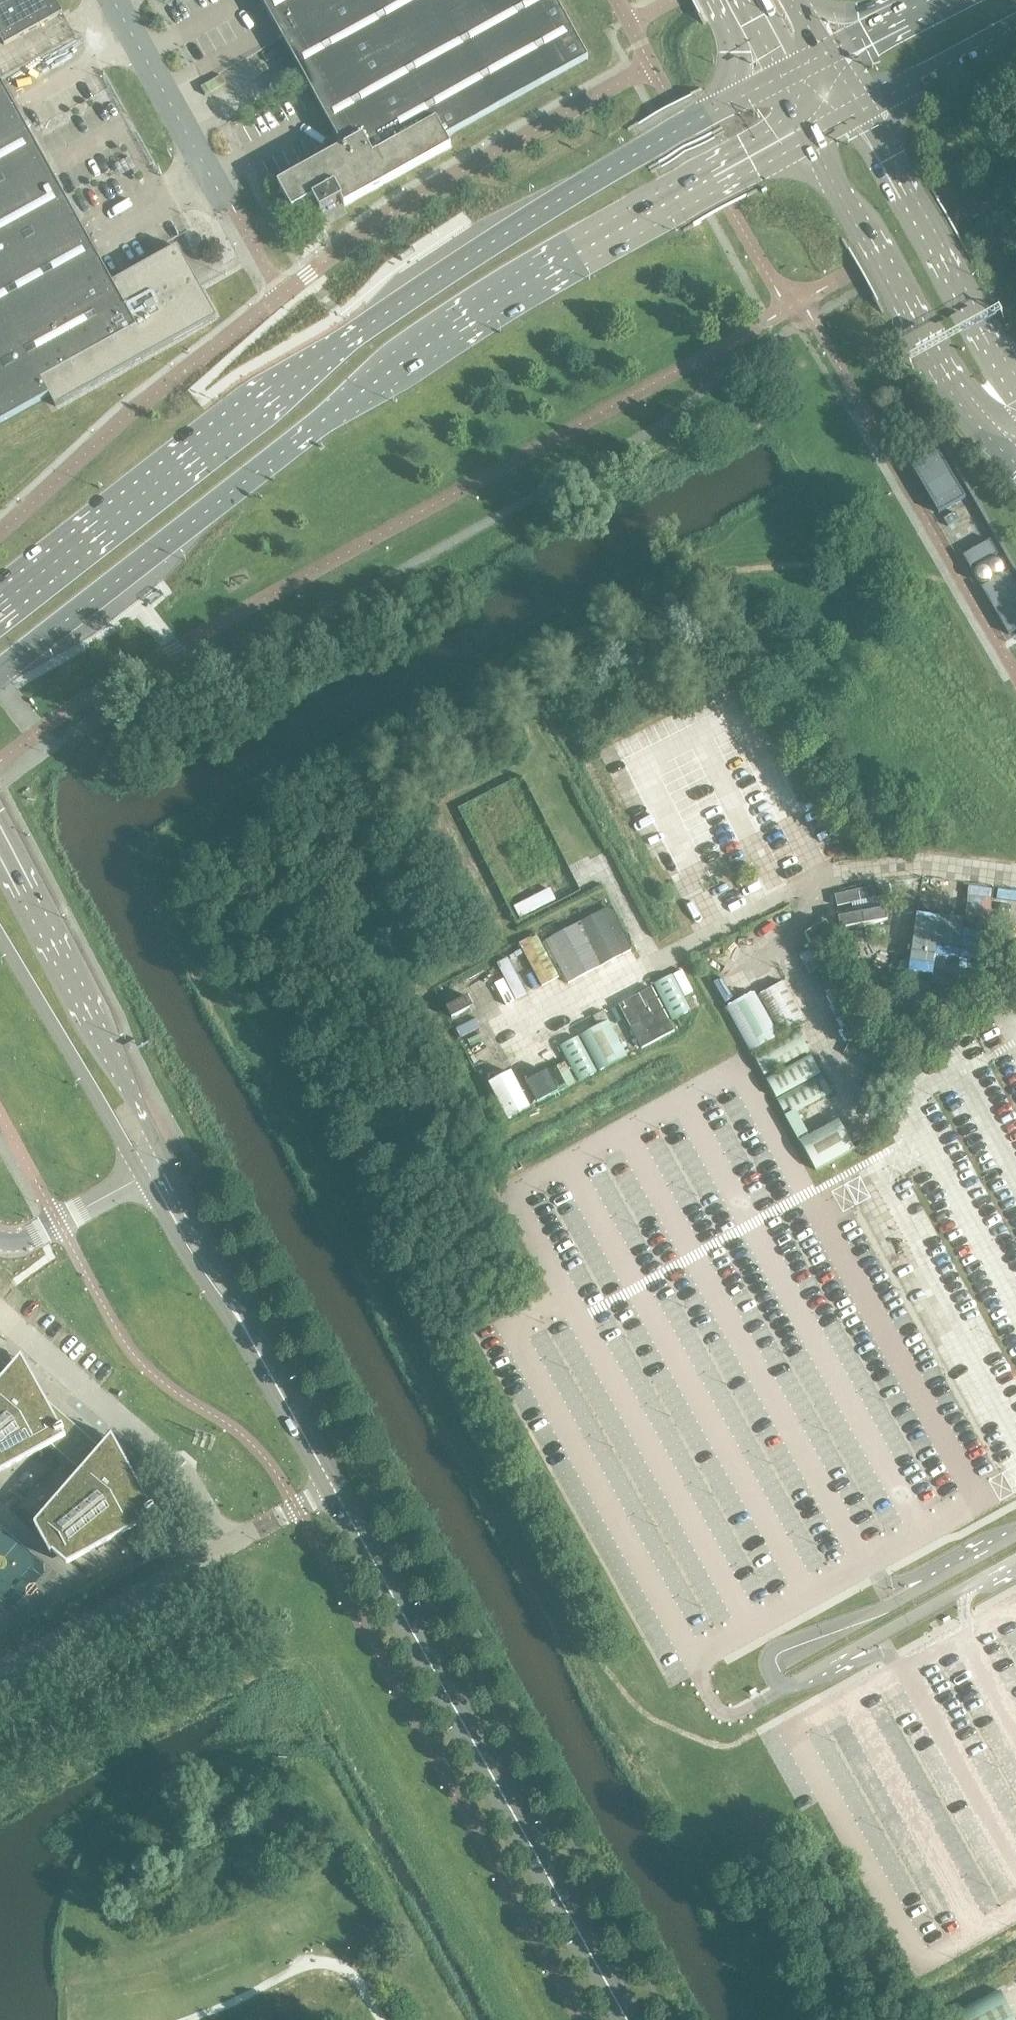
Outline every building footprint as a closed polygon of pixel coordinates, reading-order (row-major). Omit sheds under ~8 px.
[(56,0),(0,0),(0,33),(5,42),(3,43),(4,45),(63,12),(56,0)] [(556,0),(261,0),(343,147),(286,178),(278,183),(292,209),(301,204),(313,198),(320,211),(341,199),(344,205),(451,146),(445,137),(588,58),(556,0)] [(98,258),(1,81),(0,81),(0,435),(56,406),(216,317),(202,291),(177,247),(112,283),(98,258)] [(938,513),(965,497),(939,451),(911,466),(938,513)] [(867,498),(863,500),(869,510),(873,508),(867,498)] [(959,519),(955,511),(943,518),(948,526),(959,519)] [(1008,571),(1001,575),(1001,574),(1002,573),(1003,572),(1004,570),(1005,569),(1005,567),(1005,565),(1005,564),(1004,561),(1002,560),(1001,559),(1000,558),(997,557),(995,557),(994,557),(991,558),(991,557),(998,553),(990,540),(963,555),(971,569),(978,565),(978,566),(977,567),(976,568),(975,569),(974,571),(974,573),(974,574),(974,576),(975,577),(975,579),(977,581),(978,581),(979,582),(982,583),(984,583),(986,583),(988,582),(988,583),(981,587),(1008,634),(1015,629),(1015,585),(1008,571)] [(683,840),(653,855),(660,870),(663,868),(691,855),(683,840)] [(883,883),(836,889),(840,926),(888,920),(883,883)] [(520,918),(555,900),(549,888),(514,906),(520,918)] [(612,904),(567,925),(588,969),(633,948),(612,904)] [(938,944),(941,914),(917,911),(909,978),(954,983),(958,952),(972,954),(974,940),(963,938),(963,946),(938,944)] [(535,933),(518,942),(540,985),(557,976),(535,933)] [(858,944),(857,972),(881,973),(882,945),(858,944)] [(685,1003),(694,999),(681,970),(672,974),(685,1003)] [(806,1018),(785,980),(758,995),(779,1034),(806,1018)] [(651,987),(619,1004),(642,1048),(674,1031),(651,987)] [(779,1036),(754,992),(726,1007),(751,1052),(779,1036)] [(610,1021),(580,1035),(598,1071),(627,1057),(610,1021)] [(811,1053),(796,1026),(779,1036),(751,1052),(765,1079),(811,1053)] [(776,1097),(820,1073),(810,1055),(766,1080),(776,1097)] [(511,1071),(488,1082),(507,1119),(529,1109),(511,1071)] [(777,1099),(786,1117),(796,1112),(831,1092),(822,1075),(777,1099)] [(809,1136),(796,1112),(786,1117),(800,1141),(809,1136)] [(854,1149),(839,1121),(809,1136),(800,1141),(815,1170),(854,1149)] [(48,1442),(59,1452),(78,1468),(35,1518),(32,1520),(32,1521),(32,1522),(32,1523),(47,1551),(48,1551),(49,1550),(62,1561),(63,1562),(64,1562),(66,1562),(71,1559),(138,1522),(153,1513),(109,1433),(98,1445),(34,1389),(18,1354),(8,1366),(0,1360),(0,1469),(48,1442)] [(999,1991),(947,2018),(948,2019),(1014,2019),(999,1991)]
